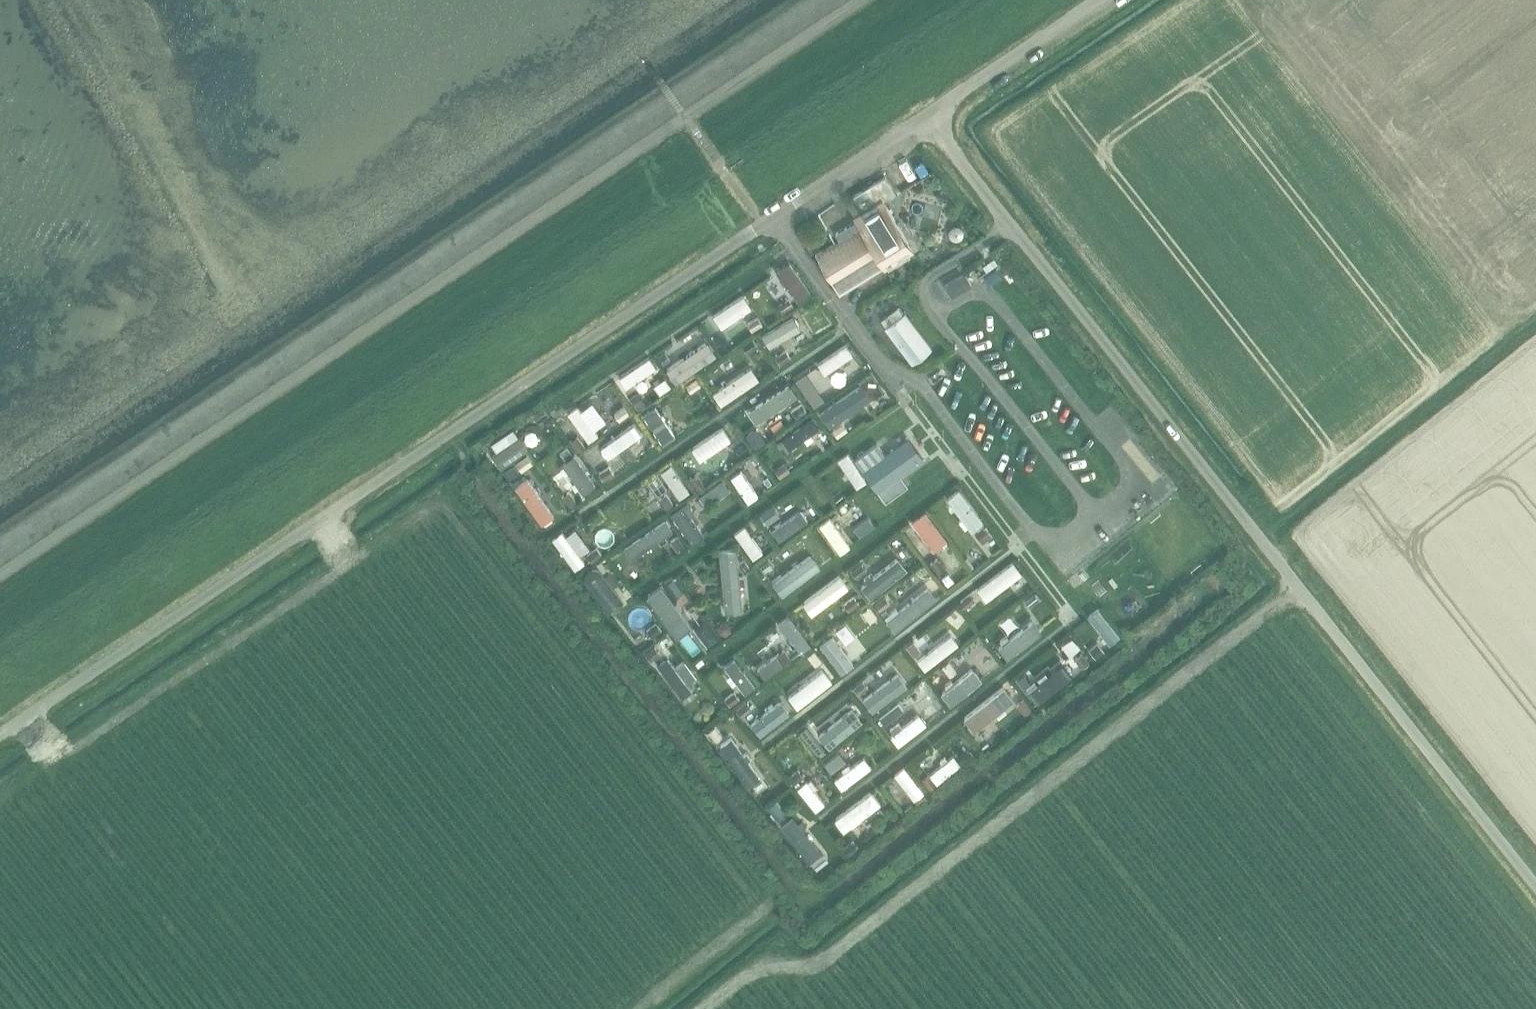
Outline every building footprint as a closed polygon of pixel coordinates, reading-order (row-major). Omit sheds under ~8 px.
[(912,249),(902,232),(884,202),(896,194),(885,176),(852,195),(862,211),(854,216),(861,228),(816,254),(839,293),(912,249)] [(918,190),(917,205),(942,206),(944,181),(907,178),(906,189),(918,190)] [(951,224),(963,231),(969,221),(958,214),(951,224)] [(793,251),(781,262),(808,292),(820,281),(793,251)] [(945,285),(951,295),(972,283),(966,273),(945,285)] [(747,281),(714,303),(725,320),(758,298),(747,281)] [(802,307),(767,320),(772,334),(807,321),(802,307)] [(912,362),(931,347),(905,313),(885,327),(912,362)] [(821,350),(832,364),(859,344),(848,329),(821,350)] [(715,331),(674,356),(683,371),(724,345),(715,331)] [(629,374),(663,362),(657,347),(624,359),(629,374)] [(728,396),(765,367),(755,354),(717,382),(728,396)] [(820,393),(840,424),(852,416),(847,409),(880,388),(865,365),(820,393)] [(789,368),(743,404),(757,421),(802,385),(789,368)] [(595,400),(619,385),(612,375),(589,391),(595,400)] [(586,395),(574,402),(593,434),(604,428),(586,395)] [(661,395),(648,405),(667,431),(681,421),(661,395)] [(783,432),(796,447),(829,419),(816,404),(783,432)] [(592,446),(595,449),(607,440),(615,451),(650,424),(638,409),(592,446)] [(727,413),(694,433),(705,451),(738,432),(727,413)] [(528,436),(516,420),(498,432),(510,448),(528,436)] [(922,460),(907,439),(885,455),(877,443),(855,459),(878,492),(922,460)] [(681,448),(692,460),(701,452),(691,440),(681,448)] [(528,462),(541,451),(533,442),(520,453),(528,462)] [(564,475),(576,469),(583,482),(598,475),(584,447),(557,460),(564,475)] [(749,456),(761,469),(770,461),(758,448),(749,456)] [(682,490),(694,484),(679,454),(667,460),(682,490)] [(748,459),(734,468),(751,495),(765,486),(748,459)] [(535,465),(523,472),(544,509),(556,503),(535,465)] [(968,475),(952,484),(982,538),(998,529),(968,475)] [(679,503),(698,533),(712,525),(693,494),(679,503)] [(790,531),(814,512),(803,498),(780,516),(790,531)] [(937,541),(953,531),(934,499),(918,508),(937,541)] [(626,526),(634,544),(681,524),(674,506),(626,526)] [(837,508),(825,516),(840,543),(853,536),(837,508)] [(752,512),(740,518),(756,550),(768,544),(752,512)] [(579,561),(590,555),(571,520),(560,527),(579,561)] [(722,603),(745,603),(745,540),(720,539),(720,562),(705,562),(705,570),(722,571),(722,603)] [(876,563),(863,549),(853,559),(880,587),(913,556),(899,541),(876,563)] [(787,588),(800,582),(781,545),(768,552),(787,588)] [(1019,550),(980,572),(989,589),(1029,567),(1019,550)] [(614,603),(625,596),(600,559),(589,566),(614,603)] [(802,590),(814,606),(855,578),(844,562),(802,590)] [(902,623),(942,587),(928,572),(888,608),(902,623)] [(668,576),(654,586),(691,640),(706,630),(668,576)] [(805,646),(818,637),(793,602),(780,611),(805,646)] [(1036,605),(1001,631),(1016,651),(1051,625),(1036,605)] [(967,632),(991,663),(1006,651),(982,620),(967,632)] [(781,622),(758,634),(772,660),(785,653),(781,645),(791,640),(781,622)] [(928,658),(965,637),(956,622),(920,644),(928,658)] [(836,627),(826,634),(843,659),(854,652),(836,627)] [(1090,640),(1080,646),(1088,659),(1098,652),(1090,640)] [(757,676),(734,647),(723,657),(737,675),(726,684),(734,694),(757,676)] [(1068,652),(1046,670),(1047,671),(1034,681),(1045,694),(1080,666),(1068,652)] [(804,699),(839,670),(825,654),(791,683),(804,699)] [(975,656),(948,683),(960,695),(988,668),(975,656)] [(901,660),(867,686),(880,703),(914,676),(901,660)] [(925,669),(914,678),(929,698),(941,690),(925,669)] [(979,722),(1022,693),(1008,673),(965,702),(979,722)] [(767,726),(800,701),(788,685),(755,711),(767,726)] [(885,708),(905,735),(934,714),(923,700),(906,711),(898,699),(885,708)] [(822,724),(833,738),(860,717),(850,703),(822,724)] [(800,752),(814,749),(807,725),(794,729),(800,752)] [(943,772),(966,752),(953,737),(930,758),(943,772)] [(845,778),(878,759),(872,748),(839,767),(845,778)] [(920,792),(931,782),(907,755),(896,765),(920,792)] [(803,778),(821,802),(832,793),(815,769),(803,778)] [(848,822),(888,796),(876,777),(836,803),(848,822)] [(815,854),(827,847),(802,807),(790,815),(815,854)]
